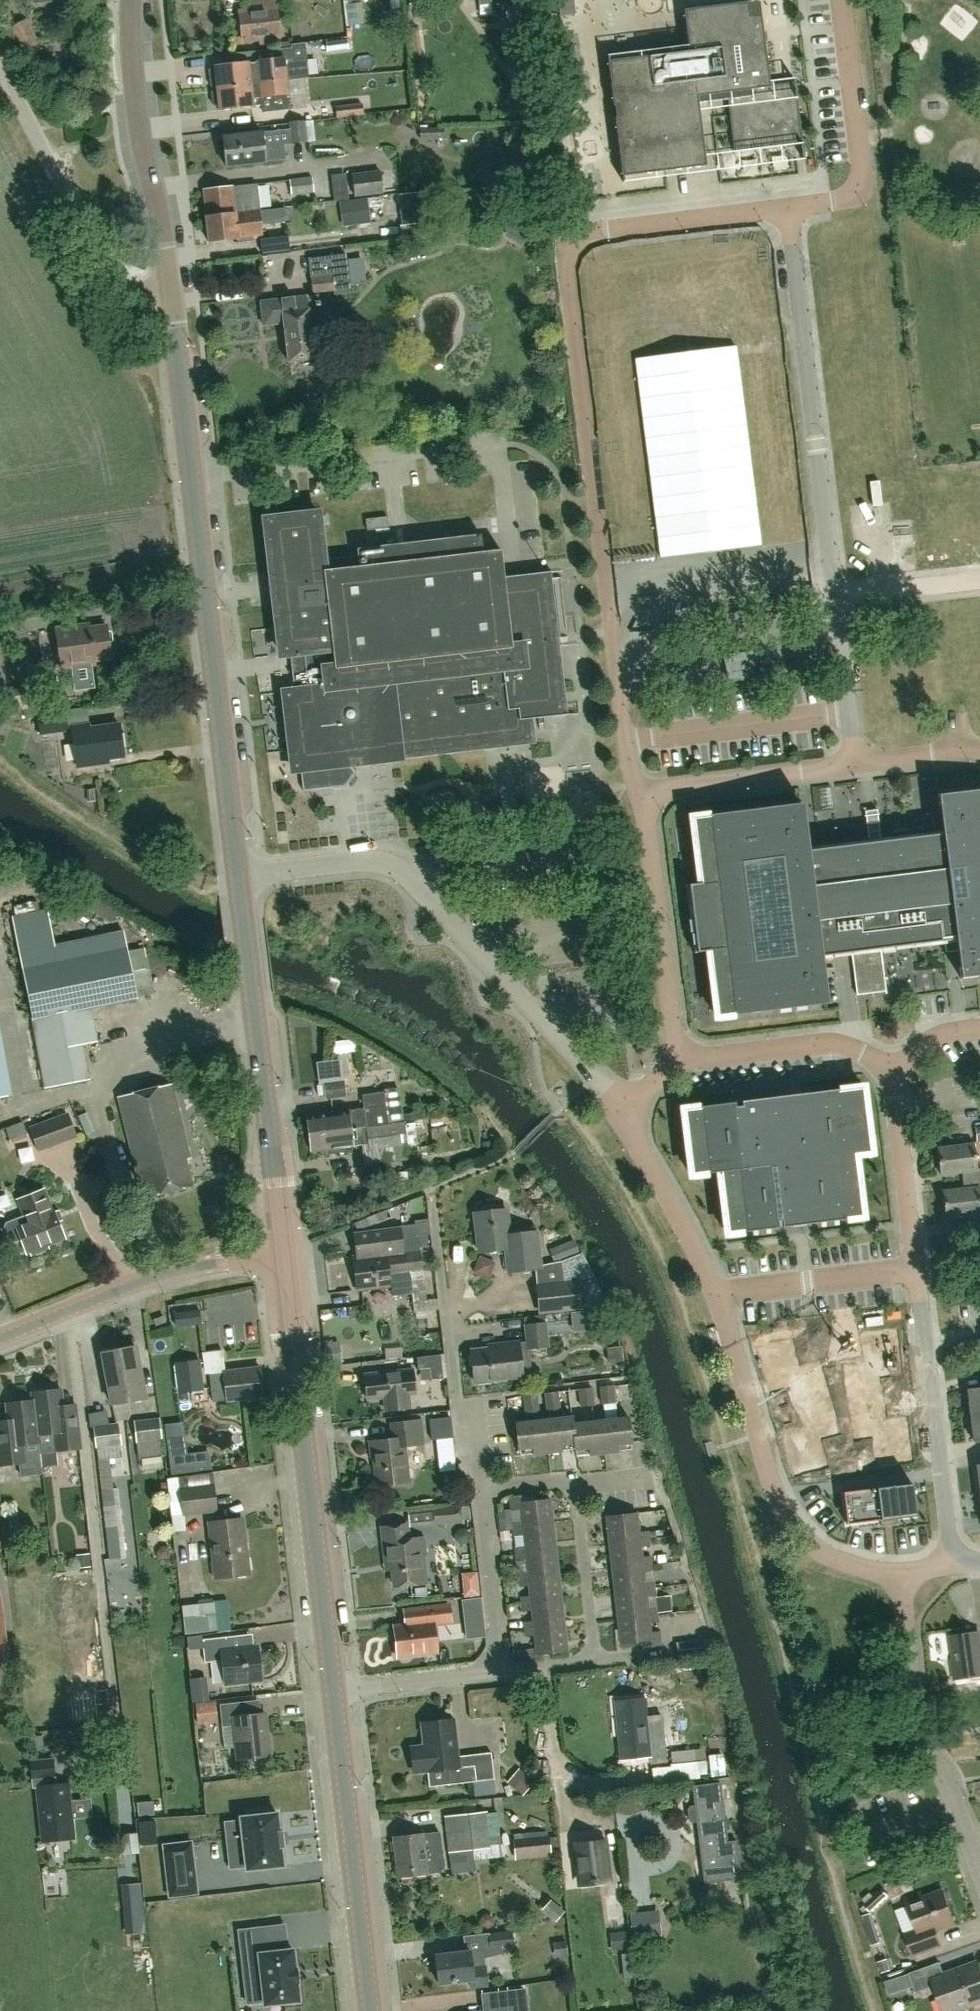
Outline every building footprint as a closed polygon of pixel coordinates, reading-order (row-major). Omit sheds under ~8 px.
[(574,0),(558,0),(560,16),(576,14),(574,0)] [(786,83),(771,86),(762,14),(750,16),(749,3),(685,11),(691,52),(610,62),(625,177),(706,166),(698,103),(729,99),(735,148),(802,140),(797,90),(787,92),(786,83)] [(243,41),(275,37),(276,48),(291,46),(289,32),(277,34),(274,7),(239,11),(243,41)] [(23,53),(38,45),(25,20),(10,29),(23,53)] [(263,60),(235,63),(214,66),(210,67),(208,70),(210,85),(212,87),(286,79),(287,80),(309,78),(304,41),(291,43),(291,46),(276,48),(261,50),(263,60)] [(335,60),(355,56),(353,46),(334,50),(335,60)] [(216,88),(217,88),(219,109),(253,105),(252,98),(288,93),(287,80),(286,79),(212,87),(213,88),(216,87),(216,88)] [(336,118),(364,115),(363,103),(335,106),(336,118)] [(305,120),(303,120),(302,113),(287,115),(288,122),(291,144),(308,142),(307,141),(315,140),(313,120),(305,121),(305,120)] [(444,138),(444,128),(419,129),(420,140),(444,138)] [(265,161),(285,159),(284,145),(264,147),(262,132),(222,137),(226,167),(265,162),(265,161)] [(354,197),(383,193),(380,171),(352,174),(354,197)] [(291,195),(314,192),(312,177),(289,179),(291,195)] [(257,184),(203,191),(206,216),(234,212),(251,210),(260,209),(257,184)] [(426,192),(398,195),(402,226),(403,226),(405,238),(429,236),(427,223),(430,222),(426,192)] [(367,200),(348,203),(351,228),(370,226),(367,200)] [(234,212),(206,216),(206,217),(209,243),(237,240),(237,243),(254,241),(254,236),(262,235),(260,222),(284,219),(283,207),(260,210),(260,209),(251,210),(234,212)] [(345,254),(338,254),(308,258),(313,293),(334,290),(335,295),(355,293),(354,283),(349,283),(345,254)] [(306,296),(261,301),(264,325),(284,323),(288,361),(326,357),(322,316),(321,316),(318,295),(306,296)] [(281,649),(283,655),(284,655),(284,654),(290,653),(294,691),(285,692),(294,770),(300,769),(303,790),(332,786),(332,785),(344,783),(353,772),(354,773),(355,772),(344,764),(399,757),(399,761),(400,761),(400,755),(415,752),(418,751),(435,751),(452,747),(470,747),(486,743),(490,743),(494,743),(500,743),(504,743),(507,742),(510,742),(516,740),(520,739),(528,739),(534,739),(534,738),(532,738),(530,719),(564,715),(547,568),(505,574),(502,546),(484,549),(482,531),(357,547),(358,554),(324,558),(318,511),(265,518),(266,522),(266,525),(268,529),(269,538),(270,547),(270,557),(274,577),(275,595),(275,597),(279,616),(280,636),(280,642),(281,649)] [(79,625),(55,628),(61,668),(72,666),(75,691),(96,688),(92,664),(94,664),(93,660),(110,657),(108,643),(112,640),(110,632),(106,630),(106,626),(91,628),(80,629),(79,625)] [(721,651),(728,680),(755,676),(753,647),(721,651)] [(65,711),(36,715),(39,733),(67,729),(65,711)] [(97,759),(124,755),(119,725),(91,729),(90,725),(72,727),(77,766),(97,763),(97,759)] [(583,735),(585,752),(597,751),(595,734),(583,735)] [(826,1002),(821,956),(851,953),(857,995),(885,992),(885,994),(886,994),(881,949),(945,941),(946,948),(958,947),(962,977),(979,974),(979,791),(938,796),(942,827),(880,835),(877,816),(866,817),(868,837),(806,844),(802,804),(692,818),(701,883),(688,885),(697,952),(709,951),(717,1016),(826,1002)] [(88,1007),(137,997),(124,932),(55,946),(47,909),(12,917),(46,1088),(85,1080),(78,1044),(95,1041),(88,1007)] [(8,1095),(0,1050),(0,1097),(8,1095)] [(341,1059),(315,1062),(318,1084),(322,1083),(324,1083),(338,1081),(344,1080),(341,1059)] [(185,1092),(202,1088),(199,1077),(182,1082),(185,1092)] [(347,1096),(344,1080),(338,1081),(324,1083),(322,1083),(325,1099),(347,1096)] [(191,1158),(185,1133),(172,1083),(118,1096),(130,1147),(143,1198),(193,1185),(186,1159),(191,1158)] [(780,1226),(811,1222),(862,1216),(854,1154),(870,1152),(862,1088),(771,1099),(744,1102),(741,1103),(741,1106),(734,1107),(734,1104),(683,1110),(691,1174),(719,1171),(727,1233),(778,1226),(777,1220),(779,1220),(780,1226)] [(400,1091),(383,1092),(362,1095),(363,1108),(306,1116),(308,1135),(349,1130),(350,1128),(366,1127),(366,1128),(403,1123),(403,1122),(418,1120),(417,1112),(402,1115),(400,1091)] [(30,1128),(38,1149),(76,1136),(68,1115),(30,1128)] [(10,1143),(28,1137),(23,1122),(5,1128),(10,1143)] [(349,1130),(308,1135),(310,1152),(368,1144),(369,1149),(384,1148),(386,1161),(419,1157),(419,1154),(434,1153),(433,1145),(418,1147),(415,1122),(403,1123),(366,1128),(366,1127),(350,1128),(349,1130)] [(431,1132),(432,1143),(440,1141),(439,1133),(446,1132),(445,1126),(433,1128),(434,1131),(431,1132)] [(979,1178),(979,1169),(977,1169),(974,1143),(938,1147),(941,1175),(966,1172),(967,1180),(979,1178)] [(967,1180),(968,1188),(943,1191),(946,1218),(979,1214),(979,1194),(979,1188),(979,1178),(967,1180)] [(21,1237),(27,1250),(29,1249),(31,1253),(42,1249),(41,1245),(63,1236),(53,1212),(52,1212),(43,1190),(18,1200),(25,1217),(7,1224),(6,1227),(11,1241),(21,1237)] [(474,1213),(479,1253),(506,1249),(509,1273),(541,1269),(535,1227),(509,1230),(506,1209),(503,1210),(494,1207),(485,1208),(478,1213),(474,1213)] [(399,1228),(353,1234),(356,1256),(356,1257),(403,1250),(403,1249),(399,1228)] [(431,1270),(429,1246),(403,1249),(403,1250),(356,1257),(356,1256),(352,1256),(357,1292),(390,1287),(389,1273),(408,1270),(414,1312),(434,1309),(433,1300),(434,1294),(431,1270)] [(481,1274),(497,1273),(496,1261),(481,1262),(481,1274)] [(549,1263),(550,1280),(535,1282),(538,1314),(582,1309),(579,1277),(577,1261),(549,1263)] [(177,1328),(201,1324),(199,1309),(175,1313),(177,1328)] [(546,1321),(543,1321),(543,1316),(527,1317),(527,1323),(523,1324),(526,1349),(549,1346),(546,1321)] [(861,1368),(853,1369),(855,1388),(877,1385),(876,1376),(876,1374),(897,1371),(895,1355),(896,1354),(895,1350),(894,1350),(893,1334),(865,1337),(868,1355),(867,1355),(868,1364),(869,1367),(868,1368),(865,1368),(861,1368)] [(475,1382),(522,1377),(519,1342),(496,1345),(496,1348),(471,1351),(475,1382)] [(789,1344),(763,1351),(767,1367),(766,1367),(768,1371),(773,1387),(795,1381),(795,1383),(797,1392),(818,1386),(813,1369),(805,1371),(805,1370),(801,1371),(801,1372),(797,1373),(796,1369),(797,1369),(794,1361),(789,1344)] [(128,1399),(144,1396),(134,1345),(118,1348),(128,1399)] [(128,1399),(118,1348),(101,1351),(111,1403),(128,1399)] [(205,1373),(210,1373),(213,1400),(225,1398),(225,1399),(263,1394),(259,1366),(224,1371),(222,1350),(203,1352),(205,1373)] [(439,1355),(415,1358),(417,1370),(429,1369),(430,1381),(442,1379),(439,1355)] [(178,1392),(203,1389),(200,1359),(174,1362),(178,1392)] [(407,1395),(414,1394),(412,1371),(363,1377),(366,1399),(384,1397),(385,1412),(409,1409),(407,1395)] [(32,1398),(30,1399),(35,1441),(36,1441),(37,1451),(78,1447),(74,1402),(61,1404),(59,1387),(56,1388),(53,1384),(47,1385),(45,1389),(31,1390),(32,1398)] [(601,1404),(616,1402),(614,1384),(599,1386),(601,1404)] [(580,1406),(595,1405),(592,1387),(578,1388),(580,1406)] [(979,1415),(979,1389),(968,1390),(971,1416),(979,1415)] [(546,1410),(561,1409),(559,1390),(544,1392),(546,1410)] [(526,1413),(540,1411),(537,1393),(523,1395),(526,1413)] [(30,1399),(19,1400),(17,1396),(10,1396),(9,1401),(5,1401),(7,1417),(0,1418),(0,1463),(22,1460),(20,1442),(35,1441),(30,1399)] [(808,1429),(786,1435),(791,1451),(790,1451),(792,1455),(796,1472),(823,1464),(818,1446),(819,1446),(816,1438),(815,1434),(819,1433),(819,1434),(823,1433),(831,1430),(826,1412),(804,1418),(807,1427),(808,1429)] [(880,1413),(859,1415),(861,1433),(869,1432),(869,1433),(873,1433),(873,1432),(877,1431),(878,1435),(877,1436),(878,1444),(881,1462),(908,1458),(906,1442),(907,1442),(906,1438),(905,1438),(904,1421),(881,1424),(881,1423),(881,1422),(880,1413)] [(979,1441),(979,1415),(971,1416),(974,1442),(979,1441)] [(572,1416),(557,1418),(543,1420),(548,1454),(561,1452),(560,1445),(573,1444),(574,1443),(572,1424),(573,1424),(572,1416)] [(136,1442),(162,1439),(159,1417),(134,1420),(136,1442)] [(432,1438),(451,1436),(449,1417),(430,1419),(432,1438)] [(617,1445),(632,1443),(628,1417),(600,1421),(603,1454),(618,1452),(617,1445)] [(403,1447),(422,1445),(420,1420),(391,1424),(393,1439),(369,1442),(370,1457),(373,1457),(376,1487),(407,1483),(403,1447)] [(548,1454),(543,1420),(514,1424),(518,1450),(532,1448),(533,1455),(548,1454)] [(573,1424),(572,1424),(574,1443),(573,1444),(574,1450),(589,1449),(589,1456),(603,1454),(600,1421),(573,1424)] [(116,1445),(122,1444),(118,1422),(93,1425),(96,1447),(97,1447),(98,1458),(118,1455),(116,1445)] [(183,1423),(164,1425),(170,1475),(212,1470),(210,1452),(187,1455),(183,1423)] [(130,1538),(119,1539),(110,1460),(98,1461),(107,1543),(108,1547),(109,1559),(134,1555),(133,1544),(131,1544),(130,1538)] [(183,1515),(217,1511),(212,1472),(178,1476),(167,1478),(171,1515),(182,1514),(183,1515)] [(917,1494),(847,1494),(847,1527),(882,1527),(881,1532),(898,1532),(898,1527),(917,1527),(917,1494)] [(513,1530),(553,1525),(550,1500),(520,1504),(519,1496),(509,1497),(511,1511),(520,1510),(521,1522),(512,1523),(513,1530)] [(432,1525),(463,1521),(461,1504),(430,1507),(432,1525)] [(609,1543),(649,1539),(648,1532),(639,1533),(637,1514),(606,1517),(609,1543)] [(215,1576),(248,1572),(242,1518),(208,1522),(215,1576)] [(422,1557),(425,1557),(422,1538),(408,1540),(406,1525),(381,1528),(385,1562),(391,1561),(394,1588),(425,1584),(422,1557)] [(516,1555),(556,1550),(553,1525),(513,1530),(514,1536),(523,1536),(524,1547),(515,1548),(516,1555)] [(649,1539),(609,1543),(612,1568),(652,1564),(651,1557),(642,1558),(641,1546),(649,1545),(649,1539)] [(519,1580),(559,1575),(556,1550),(516,1555),(517,1561),(526,1561),(527,1572),(518,1573),(519,1580)] [(644,1572),(653,1571),(662,1570),(661,1562),(652,1564),(612,1568),(615,1594),(655,1589),(654,1583),(645,1584),(644,1572)] [(465,1573),(460,1589),(472,1592),(477,1577),(465,1573)] [(522,1605),(561,1600),(559,1575),(519,1580),(520,1586),(529,1585),(530,1597),(521,1598),(522,1605)] [(120,1602),(135,1601),(134,1582),(119,1583),(120,1602)] [(655,1589),(615,1594),(618,1619),(658,1614),(657,1607),(648,1608),(647,1597),(656,1596),(655,1589)] [(406,1609),(426,1607),(425,1596),(405,1598),(406,1609)] [(525,1629),(564,1625),(561,1600),(522,1605),(523,1611),(532,1611),(533,1622),(524,1623),(525,1629)] [(217,1630),(213,1601),(181,1605),(185,1634),(217,1630)] [(433,1624),(450,1622),(448,1604),(420,1608),(422,1623),(393,1626),(396,1657),(436,1652),(433,1624)] [(658,1614),(618,1619),(621,1644),(651,1640),(651,1647),(658,1646),(662,1646),(660,1633),(651,1634),(650,1622),(659,1621),(658,1614)] [(534,1635),(536,1647),(513,1650),(514,1662),(543,1659),(542,1654),(567,1651),(564,1625),(525,1629),(526,1636),(534,1635)] [(978,1633),(951,1637),(954,1662),(952,1662),(954,1680),(979,1676),(979,1646),(978,1633)] [(225,1682),(261,1678),(257,1645),(233,1648),(231,1635),(202,1638),(205,1661),(222,1659),(225,1682)] [(620,1759),(651,1756),(645,1699),(615,1702),(620,1751),(619,1751),(620,1759)] [(237,1757),(269,1753),(264,1712),(242,1714),(240,1700),(219,1703),(222,1726),(233,1725),(237,1757)] [(201,1718),(217,1716),(216,1704),(199,1706),(201,1718)] [(425,1749),(420,1749),(416,1753),(418,1767),(422,1770),(427,1769),(427,1771),(447,1769),(449,1785),(494,1779),(491,1753),(473,1755),(458,1757),(454,1720),(422,1724),(425,1749)] [(651,1766),(652,1772),(653,1785),(670,1783),(687,1781),(687,1779),(696,1778),(700,1778),(699,1774),(707,1774),(705,1760),(704,1760),(696,1761),(695,1749),(670,1751),(672,1764),(651,1766)] [(42,1840),(73,1837),(67,1782),(50,1784),(49,1775),(52,1774),(51,1759),(30,1761),(33,1786),(37,1785),(42,1840)] [(708,1764),(709,1775),(722,1774),(720,1762),(708,1764)] [(705,1882),(717,1880),(718,1888),(726,1887),(725,1879),(741,1877),(736,1840),(727,1841),(720,1782),(693,1786),(695,1805),(689,1806),(687,1809),(688,1820),(692,1822),(697,1822),(699,1836),(715,1834),(718,1865),(703,1867),(705,1882)] [(154,1814),(153,1801),(137,1802),(138,1815),(154,1814)] [(480,1804),(481,1812),(444,1816),(448,1851),(449,1851),(451,1863),(474,1860),(473,1859),(500,1856),(499,1845),(501,1844),(497,1811),(493,1812),(492,1803),(480,1804)] [(241,1819),(241,1821),(244,1848),(228,1850),(230,1868),(246,1866),(246,1867),(246,1869),(248,1869),(281,1865),(283,1865),(282,1863),(280,1845),(281,1845),(280,1833),(279,1833),(277,1815),(277,1813),(275,1813),(275,1814),(266,1815),(266,1810),(250,1812),(251,1817),(242,1817),(240,1817),(240,1819),(241,1819)] [(154,1818),(137,1820),(139,1842),(156,1841),(154,1818)] [(427,1873),(443,1871),(439,1831),(422,1833),(422,1832),(393,1836),(398,1877),(427,1874),(427,1873)] [(548,1849),(547,1837),(514,1841),(515,1852),(548,1849)] [(191,1842),(163,1845),(166,1869),(169,1896),(197,1893),(194,1865),(191,1842)] [(580,1883),(581,1883),(582,1892),(593,1890),(592,1882),(608,1880),(603,1842),(576,1845),(580,1883)] [(910,1873),(889,1881),(895,1897),(916,1890),(910,1873)] [(871,1912),(889,1896),(882,1888),(864,1905),(871,1912)] [(936,1931),(955,1924),(943,1890),(922,1898),(920,1893),(906,1899),(917,1930),(905,1934),(913,1956),(941,1946),(936,1931)] [(145,1931),(142,1895),(121,1896),(125,1933),(145,1931)] [(556,1922),(565,1911),(550,1899),(541,1909),(556,1922)] [(649,1937),(661,1936),(658,1910),(629,1913),(633,1947),(650,1945),(649,1937)] [(882,1942),(879,1931),(874,1914),(863,1916),(867,1934),(869,1934),(872,1946),(882,1942)] [(290,1949),(290,1950),(268,1953),(265,1927),(239,1930),(243,1970),(260,1968),(264,2002),(264,2003),(264,2005),(266,2005),(266,2004),(296,2001),(298,2001),(298,1999),(296,1981),(297,1980),(296,1969),(294,1969),(292,1951),(293,1951),(293,1949),(290,1949)] [(488,1932),(488,1934),(490,1949),(514,1946),(512,1930),(488,1932)] [(552,1943),(554,1956),(568,1954),(565,1940),(552,1943)] [(470,1987),(487,1985),(483,1951),(471,1953),(469,1952),(435,1956),(438,1983),(469,1980),(470,1987)] [(979,2003),(979,1970),(977,1963),(944,1974),(939,1963),(910,1974),(916,1992),(935,1986),(945,2010),(959,2010),(979,2003)]
